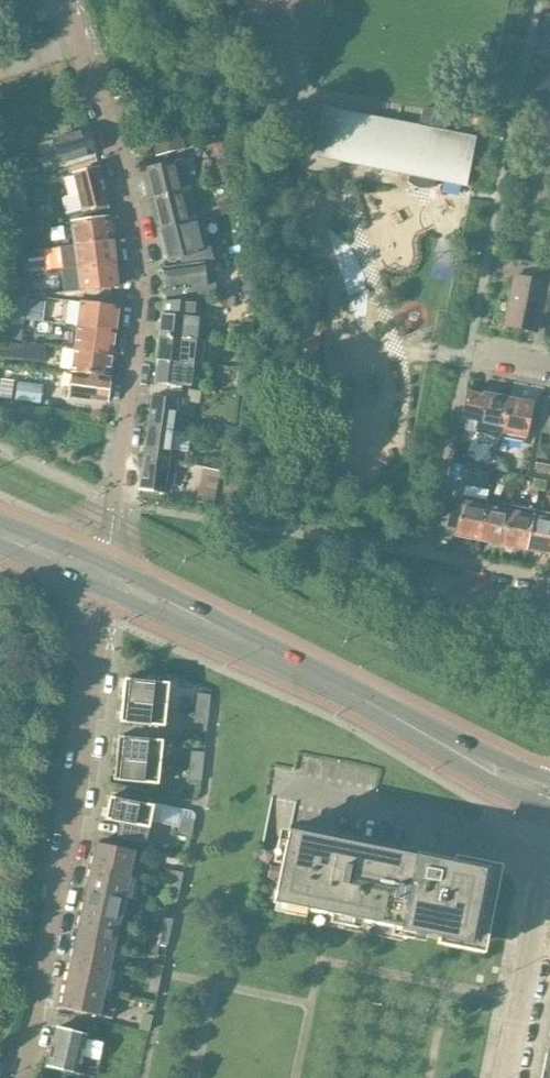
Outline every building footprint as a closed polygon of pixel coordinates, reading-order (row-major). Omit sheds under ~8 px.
[(545,13),(542,30),(549,32),(549,14),(545,13)] [(543,77),(533,75),(531,87),(541,89),(543,77)] [(474,100),(485,102),(487,89),(476,87),(474,100)] [(419,127),(322,108),(313,155),(409,174),(407,183),(410,185),(412,186),(415,188),(418,189),(421,189),(424,189),(427,189),(430,189),(433,188),(435,180),(466,185),(475,139),(444,133),(447,115),(445,113),(443,112),(440,110),(437,109),(434,109),(431,108),(428,108),(425,109),(422,110),(419,127)] [(8,152),(27,147),(22,130),(3,135),(8,152)] [(88,130),(53,140),(60,164),(95,154),(88,130)] [(182,149),(178,130),(150,138),(155,156),(182,149)] [(214,149),(220,170),(229,168),(222,146),(214,149)] [(178,161),(147,168),(154,200),(188,191),(189,191),(186,178),(182,179),(178,161)] [(74,194),(62,197),(66,215),(79,212),(82,221),(109,217),(108,206),(98,168),(73,174),(69,175),(74,194)] [(188,191),(154,200),(162,230),(196,222),(188,191)] [(29,210),(27,195),(15,197),(17,212),(29,210)] [(109,217),(82,221),(71,223),(74,246),(112,241),(109,217)] [(196,222),(162,230),(169,260),(203,251),(196,222)] [(112,241),(74,246),(77,269),(115,263),(112,241)] [(210,262),(238,257),(235,241),(207,246),(210,262)] [(115,263),(77,269),(81,291),(119,286),(115,263)] [(163,268),(161,268),(165,298),(215,294),(213,280),(204,281),(202,263),(163,268)] [(536,332),(542,301),(549,302),(549,274),(546,274),(544,283),(514,277),(504,325),(536,332)] [(162,302),(160,314),(197,318),(198,300),(162,302)] [(118,308),(80,303),(77,327),(115,331),(118,308)] [(197,318),(160,314),(158,337),(203,342),(204,330),(196,330),(197,318)] [(252,326),(228,324),(227,340),(251,341),(252,326)] [(115,331),(77,327),(75,348),(113,353),(115,331)] [(200,365),(203,342),(158,337),(155,360),(192,364),(200,365)] [(0,342),(0,357),(46,359),(46,344),(0,342)] [(113,353),(75,348),(72,372),(110,377),(113,353)] [(192,364),(155,360),(153,383),(190,386),(192,364)] [(238,373),(236,396),(245,397),(247,374),(238,373)] [(110,379),(76,375),(74,389),(70,389),(69,397),(107,402),(110,379)] [(39,403),(42,387),(21,384),(19,400),(39,403)] [(186,402),(197,404),(199,392),(187,390),(186,402)] [(498,394),(496,396),(483,394),(483,396),(465,392),(460,418),(477,421),(475,433),(500,438),(508,396),(498,394)] [(176,400),(151,396),(147,429),(172,432),(172,431),(183,432),(185,417),(182,417),(183,408),(182,407),(183,400),(176,399),(176,400)] [(532,403),(520,401),(518,398),(508,396),(500,438),(524,442),(532,403)] [(543,422),(541,432),(549,434),(549,423),(543,422)] [(147,429),(142,462),(167,465),(169,450),(178,451),(180,434),(172,433),(172,432),(147,429)] [(233,440),(234,432),(225,430),(224,438),(222,438),(219,455),(228,456),(232,440),(233,440)] [(142,462),(139,490),(163,494),(164,486),(173,488),(175,475),(166,474),(167,465),(142,462)] [(544,472),(545,465),(535,463),(533,470),(544,472)] [(206,483),(215,485),(217,473),(208,472),(206,483)] [(534,479),(533,484),(532,489),(538,491),(540,480),(534,479)] [(546,481),(540,480),(538,491),(544,492),(546,481)] [(487,502),(462,497),(454,536),(479,541),(487,502)] [(509,506),(487,502),(479,541),(490,543),(492,546),(501,548),(509,506)] [(534,511),(509,506),(501,548),(512,550),(514,548),(526,550),(534,511)] [(534,511),(526,550),(549,555),(549,515),(534,511)] [(124,679),(123,690),(121,701),(166,705),(168,683),(124,679)] [(196,694),(195,708),(208,710),(210,695),(196,694)] [(166,705),(121,701),(119,722),(135,724),(133,738),(162,741),(166,705)] [(208,710),(195,708),(193,723),(207,724),(208,710)] [(160,762),(162,741),(133,738),(118,736),(115,758),(160,762)] [(202,767),(204,753),(190,751),(189,766),(202,767)] [(158,785),(160,762),(115,758),(113,780),(158,785)] [(201,782),(202,767),(189,766),(187,781),(201,782)] [(11,799),(2,797),(0,807),(0,822),(6,824),(11,799)] [(145,844),(153,806),(109,797),(105,820),(120,823),(117,838),(145,844)] [(191,835),(194,821),(180,818),(177,833),(191,835)] [(288,831),(283,854),(273,903),(438,937),(436,944),(483,954),(501,866),(454,856),(452,864),(290,831),(288,831)] [(96,843),(93,857),(90,869),(128,877),(134,851),(96,843)] [(272,867),(275,853),(263,850),(260,864),(272,867)] [(128,877),(90,869),(85,892),(123,900),(128,877)] [(173,871),(170,886),(179,888),(182,873),(173,871)] [(179,888),(170,886),(167,898),(177,900),(179,888)] [(123,900),(85,892),(80,915),(118,923),(123,900)] [(118,923),(80,915),(75,937),(113,945),(118,923)] [(163,918),(160,932),(169,934),(172,920),(163,918)] [(169,934),(160,932),(157,945),(166,947),(169,934)] [(113,945),(75,937),(70,961),(108,969),(113,945)] [(108,969),(70,961),(65,986),(103,994),(108,969)] [(153,964),(150,978),(159,980),(162,966),(153,964)] [(159,980),(150,978),(147,991),(156,993),(159,980)] [(103,994),(65,986),(60,1007),(98,1016),(103,994)] [(139,1029),(148,1031),(151,1017),(142,1015),(139,1029)] [(56,1027),(46,1066),(76,1073),(79,1062),(86,1063),(92,1036),(56,1027)]
